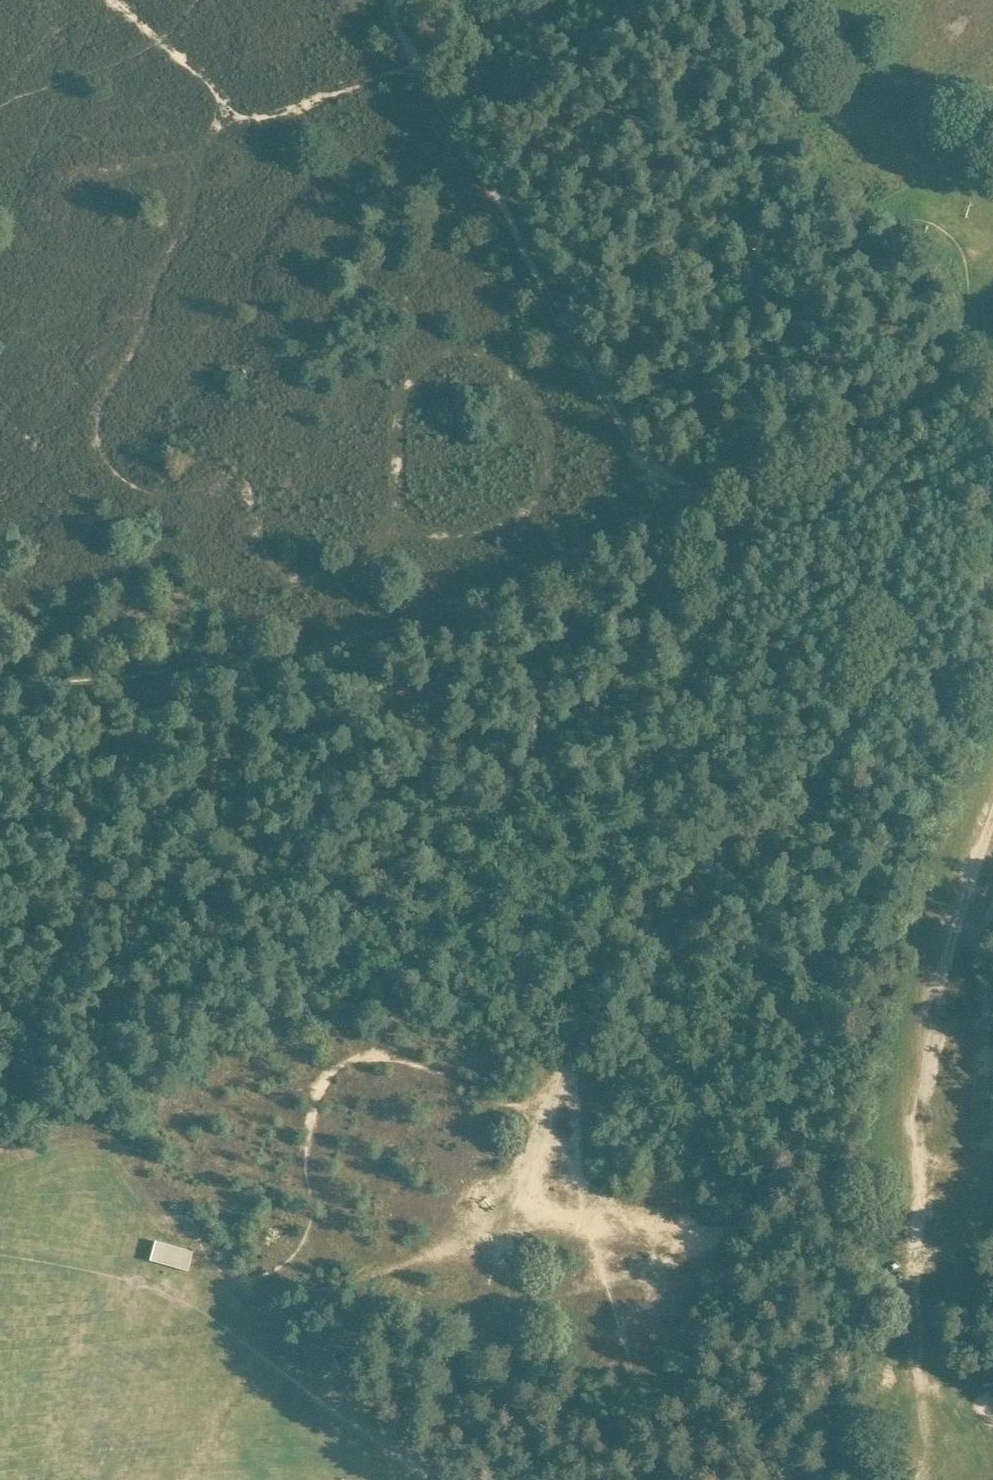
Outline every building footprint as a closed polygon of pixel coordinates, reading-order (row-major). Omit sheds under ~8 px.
[(156,1241),(151,1261),(152,1261),(153,1257),(159,1258),(188,1267),(187,1271),(188,1272),(194,1252),(156,1241)]
